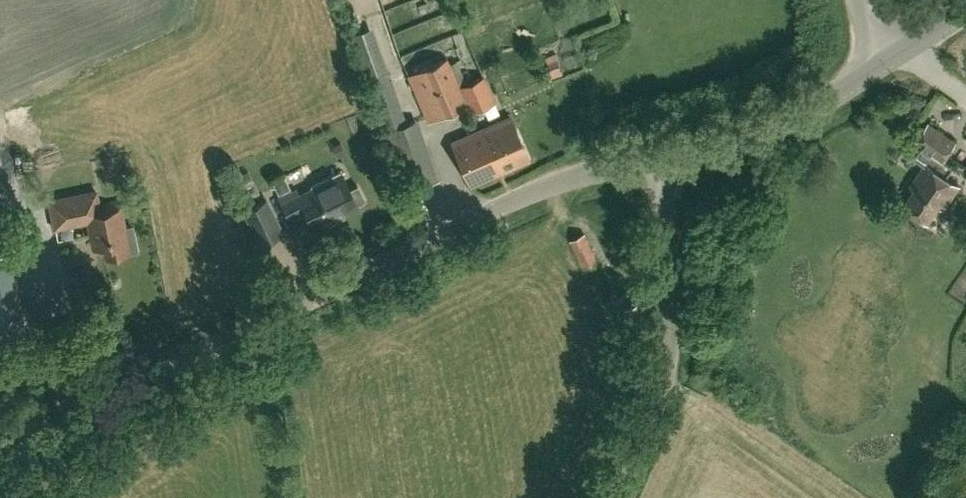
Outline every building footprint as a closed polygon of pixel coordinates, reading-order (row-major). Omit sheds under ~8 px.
[(372,27),(349,34),(383,131),(385,130),(406,189),(436,178),(415,120),(405,123),(372,27)] [(460,85),(458,81),(447,57),(406,74),(427,121),(466,104),(469,112),(495,102),(484,75),(460,85)] [(469,185),(529,159),(510,116),(451,142),(469,185)] [(914,156),(925,164),(916,177),(920,180),(905,203),(928,219),(939,202),(943,205),(958,184),(940,171),(947,161),(943,158),(955,141),(928,123),(916,141),(921,145),(914,156)] [(359,207),(356,203),(364,199),(357,186),(350,189),(341,173),(340,173),(339,171),(311,185),(312,187),(299,194),(296,189),(279,197),(289,218),(305,210),(315,229),(359,207)] [(259,193),(254,182),(239,189),(244,200),(259,193)] [(119,201),(99,205),(98,205),(96,191),(49,200),(55,227),(65,225),(64,222),(77,213),(79,222),(88,220),(93,247),(104,245),(106,256),(137,250),(132,226),(124,228),(119,201)] [(266,200),(244,210),(260,243),(282,232),(266,200)] [(582,265),(597,257),(585,232),(570,240),(582,265)] [(23,330),(9,251),(0,253),(0,334),(23,330)]
